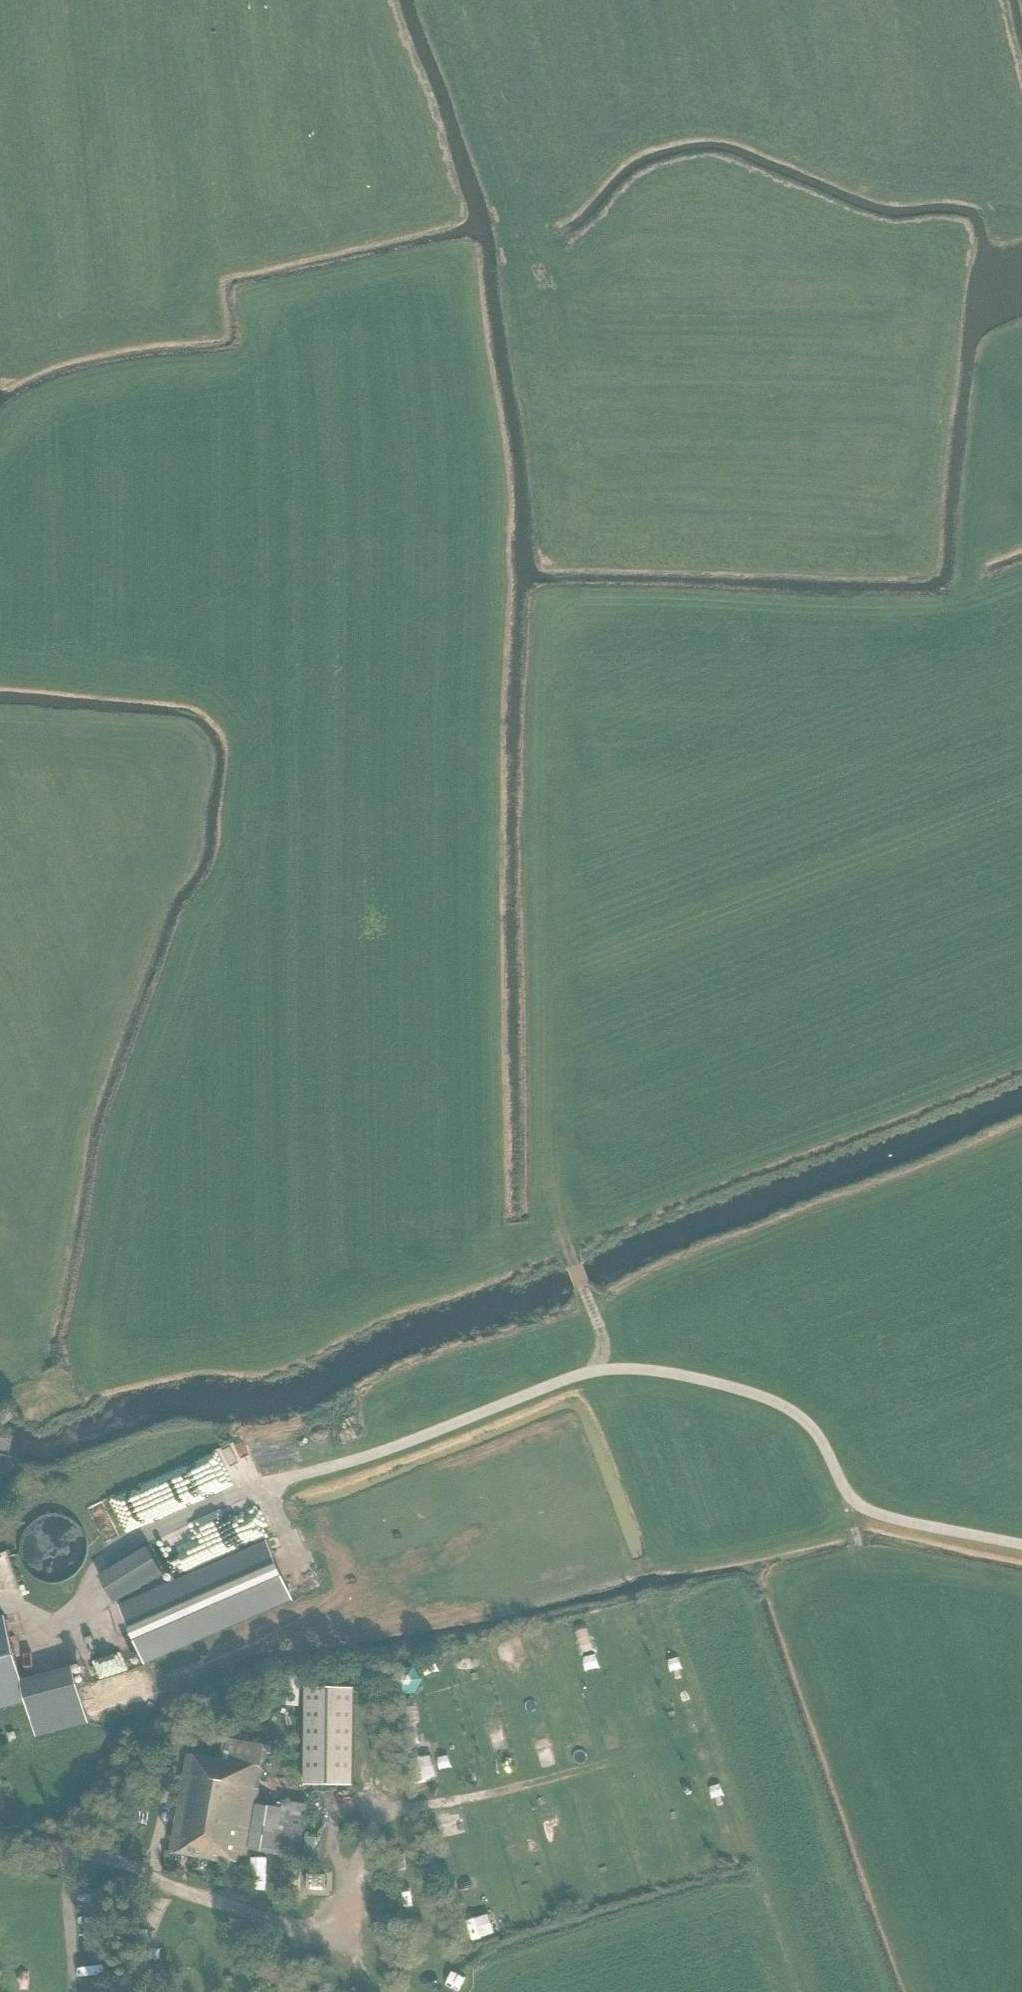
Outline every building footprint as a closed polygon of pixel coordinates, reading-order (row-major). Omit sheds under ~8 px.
[(62,1515),(55,1514),(51,1515),(47,1516),(42,1517),(38,1519),(34,1523),(30,1526),(27,1530),(24,1535),(22,1540),(20,1545),(20,1550),(20,1556),(22,1560),(23,1565),(26,1569),(30,1574),(34,1578),(38,1581),(43,1583),(48,1584),(54,1584),(60,1584),(65,1582),(69,1580),(74,1577),(79,1573),(82,1569),(85,1564),(87,1559),(88,1553),(89,1547),(88,1542),(87,1536),(84,1531),(80,1526),(76,1523),(70,1518),(62,1515)] [(118,1606),(145,1666),(293,1601),(267,1541),(118,1606)] [(99,1576),(103,1582),(116,1604),(164,1575),(147,1546),(116,1565),(99,1576)] [(5,1616),(0,1618),(0,1709),(28,1701),(37,1736),(89,1722),(74,1667),(23,1681),(5,1616)] [(355,1786),(356,1690),(306,1689),(305,1786),(355,1786)] [(257,1804),(264,1767),(261,1766),(265,1745),(225,1739),(221,1760),(189,1754),(171,1852),(228,1862),(228,1859),(248,1862),(250,1849),(276,1854),(275,1854),(300,1859),(309,1805),(284,1802),(283,1808),(257,1804)] [(300,1898),(300,1869),(288,1869),(288,1898),(300,1898)] [(325,1875),(307,1875),(307,1888),(325,1889),(325,1875)]
